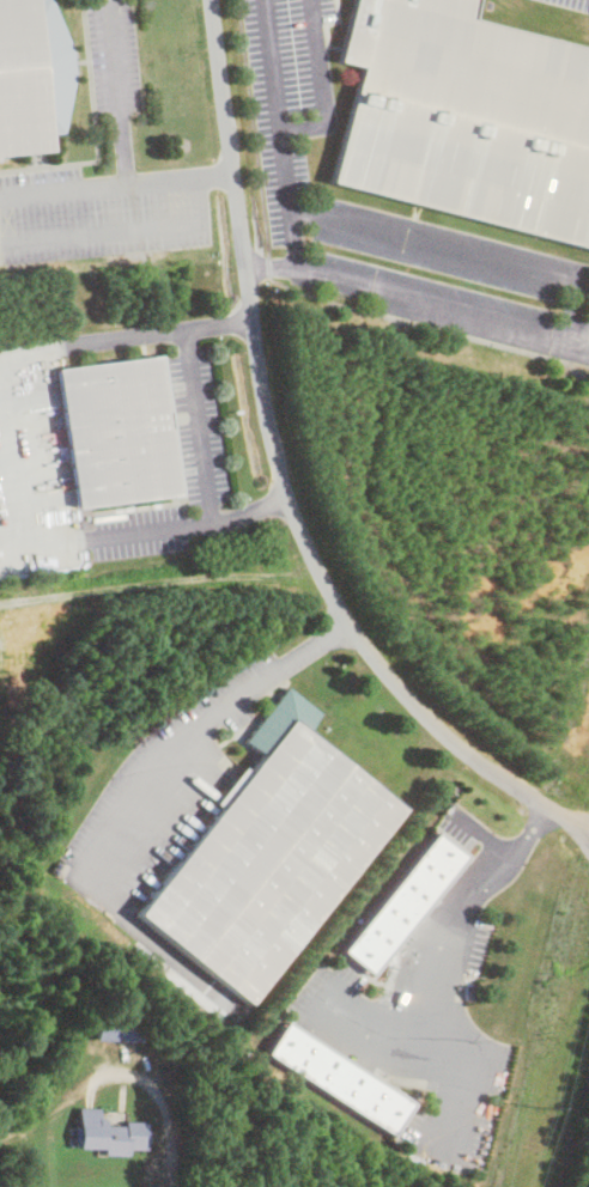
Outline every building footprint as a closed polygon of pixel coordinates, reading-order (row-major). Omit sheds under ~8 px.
[(50,153),(49,134),(71,132),(60,0),(0,0),(0,157),(50,153)] [(588,246),(588,50),(469,24),(474,0),(349,0),(335,62),(353,66),(326,189),(588,246)] [(71,507),(174,497),(158,357),(56,367),(71,507)] [(135,917),(253,1004),(406,808),(308,730),(322,713),(289,686),(243,742),(257,753),(135,917)] [(467,857),(439,833),(338,948),(366,972),(467,857)] [(263,1055),(393,1133),(412,1098),(284,1022),(263,1055)] [(145,1120),(98,1119),(98,1107),(77,1107),(75,1149),(145,1150),(145,1120)]
